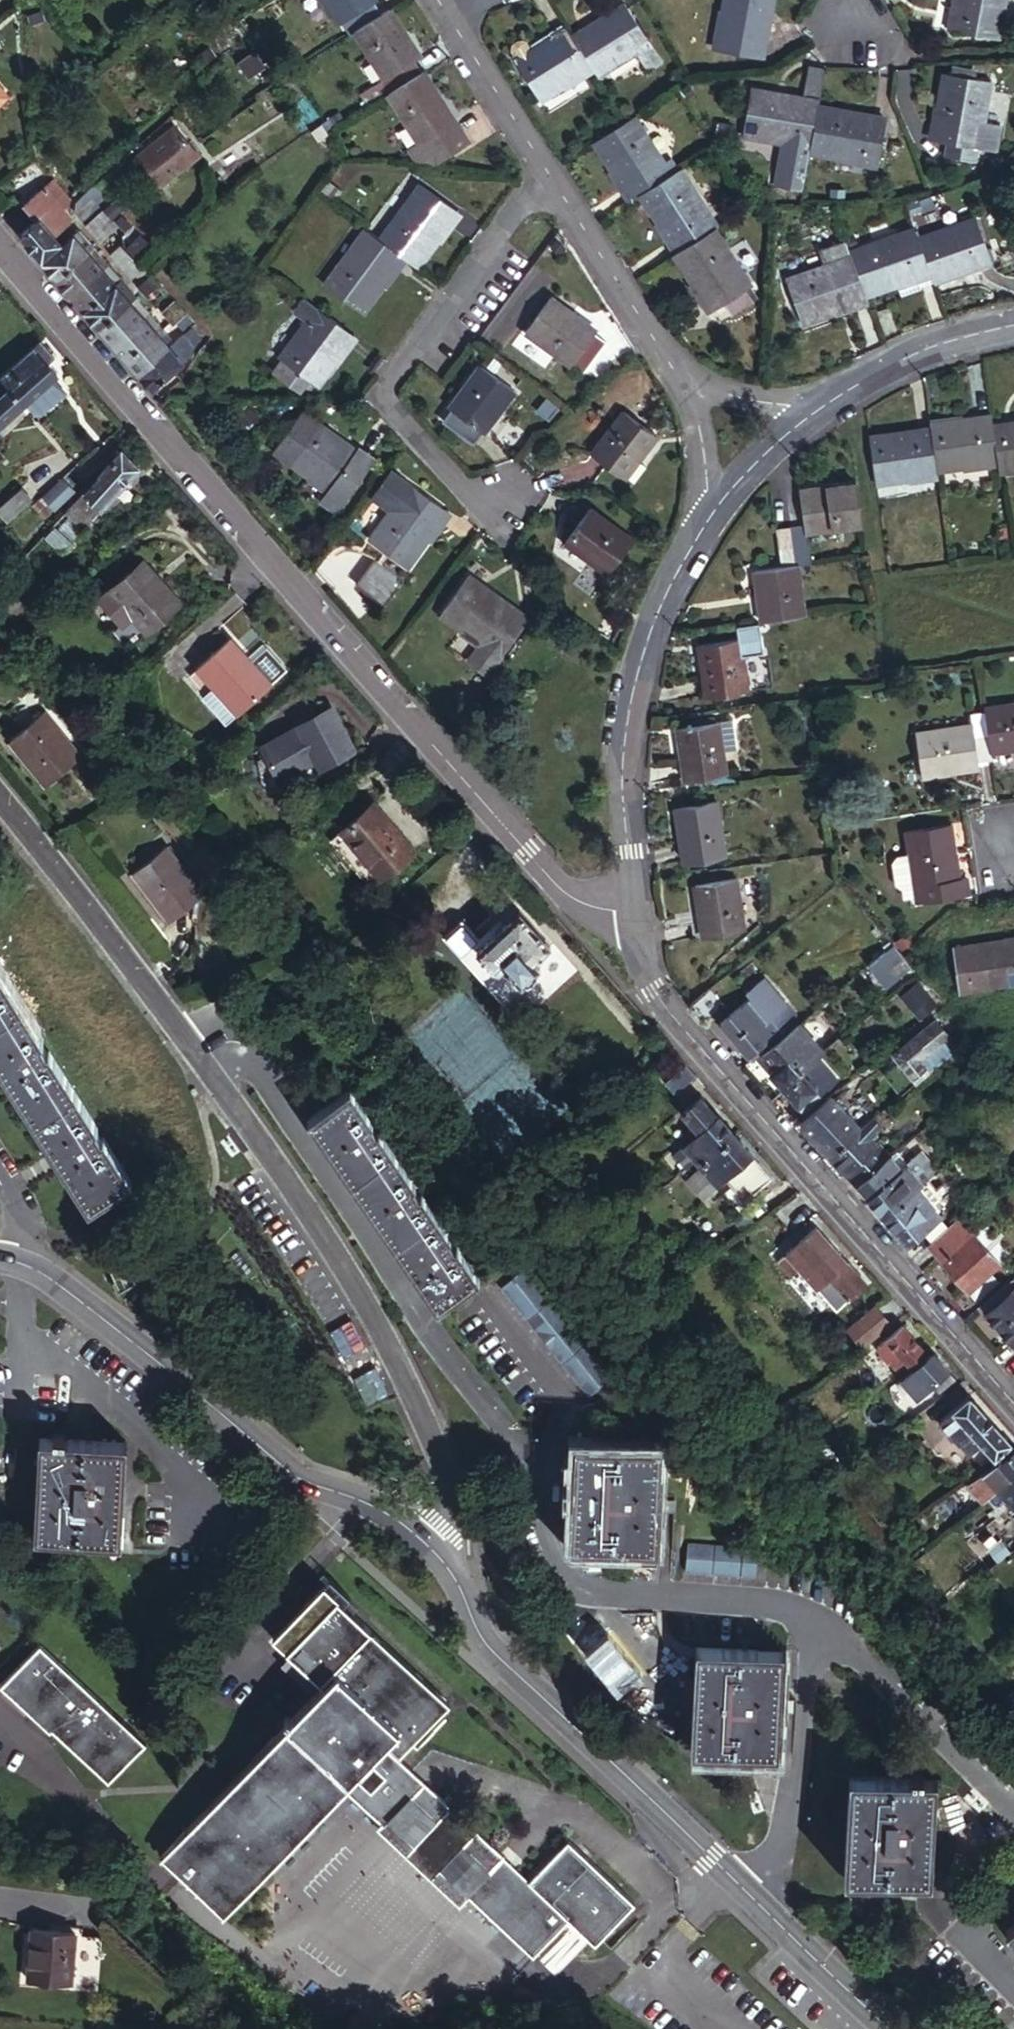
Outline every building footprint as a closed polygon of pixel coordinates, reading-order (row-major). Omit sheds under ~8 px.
[(351,32),(354,30),(381,13),(374,1),(375,0),(328,0),(341,21),(343,20),(351,32)] [(721,30),(734,32),(731,45),(762,51),(771,0),(726,0),(721,30)] [(1003,0),(960,0),(957,17),(969,19),(967,32),(997,37),(1003,0)] [(595,68),(597,73),(638,48),(631,37),(642,30),(626,4),(574,35),(586,54),(595,68)] [(44,19),(40,8),(28,12),(32,24),(44,19)] [(373,84),(381,96),(388,91),(422,70),(415,59),(419,56),(389,8),(381,13),(354,30),(384,77),(373,84)] [(955,30),(967,32),(969,19),(957,17),(955,30)] [(228,30),(237,43),(251,33),(240,20),(228,30)] [(574,35),(569,27),(533,49),(517,59),(516,60),(539,97),(581,71),(575,61),(586,54),(574,35)] [(649,41),(642,30),(631,37),(638,48),(649,41)] [(734,32),(721,30),(718,43),(731,45),(734,32)] [(511,49),(517,59),(533,49),(527,39),(523,37),(518,37),(513,39),(511,44),(511,49)] [(597,73),(601,78),(637,56),(648,75),(663,65),(649,41),(638,48),(597,73)] [(595,68),(586,54),(575,61),(581,71),(583,75),(595,68)] [(454,119),(423,69),(422,70),(388,91),(419,140),(421,139),(428,151),(459,131),(452,120),(454,119)] [(779,183),(804,188),(811,149),(819,105),(825,72),(807,69),(802,98),(752,88),(744,132),(790,140),(788,150),(785,150),(779,183)] [(259,70),(252,75),(260,85),(267,80),(259,70)] [(978,146),(983,119),(990,80),(947,72),(937,126),(949,128),(946,141),(949,142),(946,155),(975,160),(978,146)] [(282,84),(273,90),(282,102),(291,96),(282,84)] [(814,132),(811,149),(866,160),(868,147),(880,149),(886,117),(819,105),(814,132)] [(670,174),(632,116),(627,120),(594,141),(624,187),(634,181),(641,192),(670,174)] [(997,122),(983,119),(978,146),(992,149),(997,122)] [(325,132),(319,124),(311,130),(317,138),(325,132)] [(194,153),(173,126),(136,155),(160,183),(194,153)] [(949,128),(937,126),(934,139),(946,141),(949,128)] [(248,170),(259,162),(245,140),(221,156),(235,178),(246,171),(248,170)] [(878,162),(880,149),(868,147),(866,160),(878,162)] [(713,228),(717,225),(680,168),(670,174),(641,192),(671,238),(682,232),(689,243),(713,228)] [(35,218),(18,233),(41,259),(62,240),(54,231),(66,221),(69,213),(63,206),(68,203),(70,199),(71,194),(54,176),(22,203),(35,218)] [(335,199),(342,190),(329,179),(321,189),(335,199)] [(624,187),(631,199),(641,192),(634,181),(624,187)] [(74,209),(85,221),(99,208),(110,199),(95,182),(76,200),(74,209)] [(403,254),(417,264),(450,221),(440,214),(448,203),(422,183),(381,237),(393,247),(403,254)] [(118,208),(111,201),(105,206),(112,214),(118,208)] [(440,214),(450,221),(458,210),(448,203),(440,214)] [(99,208),(85,221),(101,238),(112,228),(114,224),(99,208)] [(932,272),(935,280),(980,264),(975,252),(987,248),(976,217),(920,236),(927,259),(932,272)] [(77,228),(72,233),(86,249),(91,244),(77,228)] [(381,237),(368,228),(326,283),(362,310),(395,265),(385,258),(393,247),(381,237)] [(678,250),(675,252),(705,299),(715,293),(722,304),(724,303),(731,315),(754,301),(746,289),(751,286),(713,228),(689,243),(678,250)] [(920,236),(917,228),(850,251),(863,288),(865,294),(919,276),(914,263),(927,259),(920,236)] [(671,238),(678,250),(689,243),(682,232),(671,238)] [(62,240),(41,259),(55,275),(86,249),(72,233),(62,240)] [(825,266),(787,279),(802,321),(855,303),(851,292),(863,288),(850,251),(847,241),(846,239),(820,249),(825,266)] [(111,250),(121,261),(130,253),(120,242),(111,250)] [(86,249),(55,275),(70,291),(105,261),(91,244),(86,249)] [(395,265),(403,254),(393,247),(385,258),(395,265)] [(975,252),(980,264),(991,260),(987,248),(975,252)] [(141,266),(130,253),(121,261),(132,275),(141,266)] [(919,276),(932,272),(927,259),(914,263),(919,276)] [(105,261),(70,291),(83,308),(113,281),(118,277),(105,261)] [(152,289),(157,284),(148,274),(137,283),(146,294),(152,289)] [(128,298),(133,294),(118,277),(113,281),(128,298)] [(113,281),(83,308),(98,325),(128,298),(113,281)] [(162,291),(157,284),(152,289),(157,294),(162,291)] [(855,303),(867,299),(865,294),(863,288),(851,292),(855,303)] [(157,294),(152,289),(146,294),(151,299),(157,294)] [(715,293),(705,299),(712,311),(722,304),(715,293)] [(111,339),(146,309),(133,294),(128,298),(98,325),(111,339)] [(346,326),(306,296),(296,309),(310,319),(282,356),(286,359),(310,377),(318,382),(347,344),(338,337),(346,326)] [(584,369),(606,340),(595,332),(596,331),(550,297),(526,329),(573,363),(574,362),(584,369)] [(171,322),(174,320),(184,310),(174,298),(160,309),(171,322)] [(111,339),(125,355),(160,325),(146,309),(111,339)] [(184,310),(174,320),(182,329),(193,320),(184,310)] [(125,355),(139,371),(174,340),(160,325),(125,355)] [(195,349),(205,340),(192,325),(182,333),(195,349)] [(347,344),(355,333),(346,326),(338,337),(347,344)] [(139,371),(153,387),(195,349),(182,333),(174,340),(139,371)] [(57,354),(41,336),(32,344),(48,363),(57,354)] [(32,344),(0,373),(0,374),(24,401),(56,371),(48,363),(32,344)] [(310,377),(286,359),(278,370),(302,388),(310,377)] [(483,430),(514,388),(481,364),(442,417),(472,439),(481,428),(483,430)] [(0,374),(0,421),(24,401),(0,374)] [(627,474),(638,459),(657,434),(624,409),(591,451),(624,476),(627,474)] [(273,447),(290,460),(317,422),(300,410),(273,447)] [(993,425),(991,416),(962,419),(961,414),(930,417),(931,429),(937,468),(997,461),(993,425)] [(335,477),(347,486),(367,459),(355,450),(317,422),(290,460),(328,487),(335,477)] [(998,470),(1013,468),(1013,422),(993,425),(997,461),(998,470)] [(870,437),(876,482),(938,474),(937,468),(931,429),(870,437)] [(356,448),(355,450),(367,459),(347,486),(335,477),(328,487),(320,497),(336,509),(372,460),(356,448)] [(140,467),(121,451),(73,506),(91,522),(140,467)] [(647,466),(638,459),(627,474),(635,480),(647,466)] [(395,504),(412,482),(392,467),(375,489),(395,504)] [(74,487),(63,475),(44,494),(54,505),(74,487)] [(412,482),(395,504),(370,537),(406,564),(448,509),(412,482)] [(22,484),(0,503),(0,506),(8,515),(32,496),(22,484)] [(804,525),(790,527),(795,563),(808,562),(805,531),(861,523),(856,485),(800,493),(804,525)] [(54,505),(44,494),(35,502),(45,514),(54,505)] [(608,572),(633,539),(590,507),(565,540),(608,572)] [(761,620),(802,616),(795,563),(790,527),(776,529),(780,566),(755,570),(761,620)] [(376,557),(356,583),(385,604),(404,578),(376,557)] [(143,559),(99,600),(122,625),(134,614),(149,631),(182,601),(143,559)] [(498,637),(508,645),(527,620),(468,576),(442,611),(490,647),(498,637)] [(485,676),(508,645),(498,637),(490,647),(442,611),(436,618),(475,647),(464,661),(485,676)] [(756,621),(733,624),(735,638),(738,638),(740,654),(759,651),(756,621)] [(229,638),(190,673),(200,684),(198,687),(228,721),(270,683),(229,638)] [(745,689),(740,654),(738,638),(735,638),(698,643),(705,694),(745,689)] [(985,708),(985,710),(991,752),(1013,749),(1013,703),(985,708)] [(262,747),(278,780),(307,766),(316,762),(320,769),(354,752),(332,708),(298,724),(300,729),(262,747)] [(992,759),(991,752),(985,710),(970,713),(972,724),(916,733),(921,776),(977,769),(977,761),(992,759)] [(48,718),(16,746),(56,791),(87,763),(48,718)] [(725,772),(718,721),(677,727),(685,779),(725,772)] [(307,766),(278,780),(283,792),(313,778),(307,766)] [(722,854),(714,802),(675,808),(683,860),(722,854)] [(378,803),(346,831),(387,878),(419,850),(378,803)] [(917,900),(967,893),(966,877),(957,878),(949,823),(906,829),(910,852),(899,854),(895,859),(899,881),(905,886),(906,896),(916,895),(917,900)] [(140,873),(178,922),(213,897),(176,847),(140,873)] [(695,884),(699,920),(690,921),(693,937),(702,936),(741,930),(734,878),(695,884)] [(463,918),(441,937),(489,988),(502,976),(495,968),(502,962),(522,983),(527,980),(532,981),(539,974),(539,969),(543,966),(538,960),(553,946),(523,911),(487,944),(463,918)] [(954,948),(961,991),(1013,983),(1013,939),(954,948)] [(870,961),(889,983),(912,964),(901,951),(893,941),(870,961)] [(96,1223),(139,1197),(0,969),(0,1067),(96,1223)] [(797,1022),(801,1019),(764,977),(745,991),(751,997),(721,1023),(752,1059),(762,1051),(797,1022)] [(910,1007),(924,995),(913,981),(898,994),(910,1007)] [(712,989),(691,1005),(704,1020),(723,1004),(712,989)] [(918,1018),(933,1005),(924,995),(910,1007),(918,1018)] [(949,1036),(936,1020),(894,1053),(912,1076),(926,1064),(923,1059),(949,1036)] [(818,1057),(825,1052),(797,1022),(762,1051),(776,1065),(771,1070),(772,1071),(784,1085),(818,1057)] [(957,1046),(949,1037),(923,1059),(926,1064),(929,1069),(957,1046)] [(818,1057),(784,1085),(804,1108),(839,1079),(818,1057)] [(698,1076),(688,1064),(667,1082),(677,1094),(698,1076)] [(964,1077),(970,1085),(980,1076),(973,1066),(965,1072),(964,1077)] [(309,1118),(436,1311),(478,1282),(351,1090),(309,1118)] [(678,1154),(692,1170),(701,1162),(703,1165),(738,1134),(702,1095),(685,1111),(703,1133),(678,1154)] [(806,1127),(837,1101),(833,1097),(826,1103),(810,1115),(802,1122),(806,1127)] [(829,1151),(858,1125),(837,1101),(806,1127),(828,1152),(829,1151)] [(858,1125),(829,1151),(846,1172),(849,1171),(858,1183),(887,1158),(868,1136),(883,1125),(874,1116),(861,1126),(858,1125)] [(738,1134),(703,1165),(707,1169),(714,1177),(721,1185),(732,1175),(743,1187),(749,1181),(759,1193),(777,1177),(738,1134)] [(858,1183),(887,1217),(906,1200),(918,1190),(940,1171),(922,1151),(902,1170),(890,1156),(887,1158),(858,1183)] [(714,1177),(707,1169),(690,1183),(697,1191),(709,1181),(714,1177)] [(709,1181),(697,1191),(704,1199),(716,1190),(709,1181)] [(906,1200),(887,1217),(908,1242),(919,1233),(923,1238),(948,1218),(954,1213),(949,1208),(940,1215),(918,1190),(906,1200)] [(953,1223),(929,1244),(968,1288),(991,1268),(999,1261),(969,1226),(961,1217),(953,1223)] [(948,1218),(923,1238),(929,1244),(953,1223),(948,1218)] [(979,1218),(969,1226),(999,1261),(1008,1253),(979,1218)] [(821,1225),(780,1261),(793,1276),(802,1268),(820,1288),(840,1309),(872,1281),(852,1259),(821,1225)] [(991,1268),(968,1288),(976,1298),(999,1279),(991,1268)] [(523,1272),(501,1290),(542,1339),(591,1398),(612,1380),(523,1272)] [(980,1303),(1013,1344),(1013,1278),(980,1303)] [(841,1347),(848,1358),(894,1326),(880,1306),(850,1327),(856,1336),(841,1347)] [(835,1337),(841,1347),(856,1336),(850,1327),(835,1337)] [(928,1352),(907,1327),(892,1339),(903,1352),(893,1360),(902,1371),(911,1363),(913,1364),(928,1352)] [(936,1354),(907,1379),(923,1397),(938,1385),(945,1393),(957,1382),(951,1374),(953,1373),(936,1354)] [(973,1396),(942,1422),(978,1464),(990,1453),(995,1460),(1013,1444),(973,1396)] [(44,1440),(38,1541),(124,1547),(129,1446),(44,1440)] [(574,1443),(573,1476),(572,1488),(570,1545),(657,1549),(662,1447),(574,1443)] [(986,1472),(972,1481),(986,1497),(998,1487),(1013,1475),(1013,1450),(986,1472)] [(998,1487),(986,1497),(1000,1515),(1013,1505),(1013,1504),(1013,1475),(998,1487)] [(686,1571),(757,1577),(758,1560),(759,1550),(688,1542),(686,1571)] [(293,1656),(303,1666),(354,1609),(347,1602),(333,1588),(279,1642),(293,1656)] [(392,1752),(444,1697),(354,1609),(303,1666),(331,1692),(392,1752)] [(52,1637),(10,1678),(56,1725),(61,1721),(83,1743),(115,1775),(152,1738),(52,1637)] [(699,1647),(695,1749),(781,1754),(785,1652),(699,1647)] [(231,1913),(345,1799),(349,1795),(355,1788),(392,1752),(331,1692),(282,1741),(270,1753),(170,1852),(231,1913)] [(392,1752),(405,1765),(459,1711),(444,1697),(392,1752)] [(536,1969),(567,1938),(576,1929),(538,1892),(490,1846),(483,1839),(405,1765),(392,1752),(355,1788),(349,1795),(371,1816),(386,1831),(379,1837),(417,1873),(460,1916),(471,1906),(536,1969)] [(855,1776),(850,1879),(936,1883),(942,1781),(855,1776)] [(580,1925),(614,1888),(578,1853),(538,1892),(576,1929),(580,1925)] [(640,1913),(614,1888),(580,1925),(576,1929),(586,1939),(600,1952),(640,1913)] [(35,1915),(31,1972),(75,1976),(99,1978),(105,1923),(80,1921),(80,1919),(35,1915)] [(1006,1930),(1013,1941),(1013,1924),(1006,1930)]
